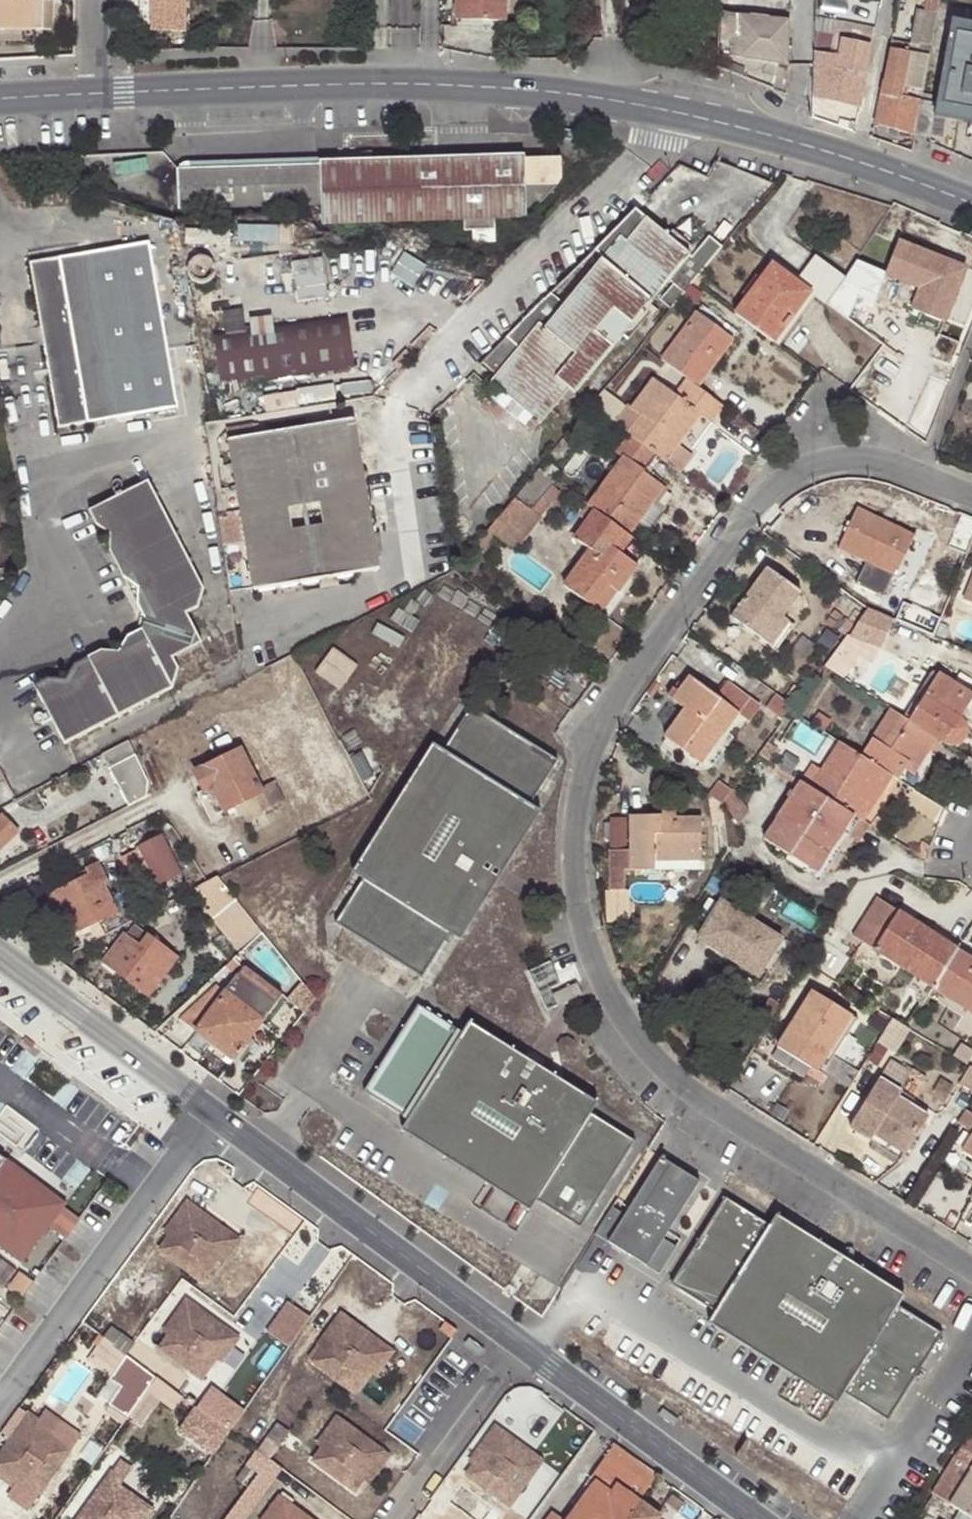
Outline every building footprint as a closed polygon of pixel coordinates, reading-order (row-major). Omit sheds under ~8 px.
[(35,21),(35,0),(0,0),(0,20),(35,21)] [(0,20),(0,29),(44,29),(44,0),(35,0),(35,21),(0,20)] [(187,20),(152,20),(152,0),(139,0),(140,31),(187,31),(187,20)] [(152,20),(187,20),(187,0),(152,0),(152,20)] [(457,10),(484,11),(484,21),(507,22),(508,0),(457,0),(457,10)] [(484,11),(457,10),(457,20),(484,21),(484,11)] [(790,10),(719,11),(718,57),(789,56),(790,10)] [(916,133),(931,138),(935,110),(971,117),(971,28),(952,24),(937,103),(922,100),(916,133)] [(866,74),(871,44),(815,35),(814,84),(813,97),(832,100),(834,99),(841,101),(843,101),(854,100),(863,98),(868,75),(866,74)] [(879,112),(878,116),(886,124),(893,125),(893,128),(896,129),(902,131),(916,133),(922,100),(903,96),(911,53),(893,49),(891,58),(889,69),(886,82),(884,82),(881,102),(879,112)] [(320,165),(176,169),(177,207),(320,203),(321,222),(464,218),(464,230),(496,229),(496,217),(527,216),(557,185),(562,178),(561,156),(525,158),(525,155),(319,161),(320,165)] [(691,255),(634,208),(593,251),(602,259),(546,327),(539,321),(519,347),(507,337),(482,362),(496,374),(490,382),(495,386),(487,395),(533,431),(539,423),(541,424),(562,398),(569,389),(575,394),(668,280),(683,293),(692,282),(703,268),(722,246),(709,235),(691,255)] [(284,240),(285,225),(247,223),(246,238),(284,240)] [(954,321),(971,275),(971,261),(906,236),(891,275),(924,288),(916,306),(954,321)] [(150,243),(31,263),(59,428),(178,407),(150,243)] [(772,263),(735,314),(773,343),(810,293),(814,296),(825,305),(828,303),(845,277),(816,255),(797,282),(772,263)] [(332,257),(299,258),(302,297),(334,295),(332,257)] [(703,268),(692,282),(698,287),(710,272),(703,268)] [(773,343),(779,347),(814,296),(810,293),(773,343)] [(661,359),(687,379),(699,387),(734,338),(697,311),(661,359)] [(354,368),(347,314),(215,331),(222,385),(354,368)] [(634,369),(626,362),(611,380),(619,387),(634,369)] [(627,434),(629,436),(656,455),(661,459),(675,441),(679,445),(702,414),(713,423),(725,407),(699,387),(687,379),(676,395),(654,377),(630,408),(641,416),(627,434)] [(568,403),(575,394),(569,389),(562,398),(568,403)] [(376,552),(372,533),(353,418),(228,440),(255,591),(379,569),(376,552)] [(588,504),(596,510),(629,534),(638,521),(651,531),(665,513),(652,504),(631,489),(643,473),(656,455),(629,436),(618,452),(623,456),(588,504)] [(661,459),(666,463),(679,445),(675,441),(661,459)] [(558,482),(539,468),(488,529),(494,535),(512,548),(544,509),(539,505),(558,482)] [(664,488),(643,473),(631,489),(652,504),(664,488)] [(148,480),(89,511),(96,524),(109,534),(109,551),(122,578),(136,587),(137,606),(143,619),(141,629),(128,636),(119,651),(102,649),(74,663),(65,678),(48,676),(33,684),(64,744),(173,689),(179,667),(174,657),(202,643),(187,613),(198,607),(204,588),(148,480)] [(563,486),(558,482),(539,505),(544,509),(563,486)] [(859,576),(861,577),(885,588),(887,589),(893,575),(895,577),(915,536),(857,508),(838,548),(866,562),(859,576)] [(618,551),(630,535),(629,534),(596,510),(574,539),(590,550),(564,585),(595,609),(610,587),(618,592),(638,566),(618,551)] [(488,529),(476,543),(483,548),(494,535),(488,529)] [(379,531),(372,533),(376,552),(382,551),(379,531)] [(800,592),(766,568),(731,616),(772,645),(789,622),(783,617),(800,592)] [(885,588),(861,577),(854,587),(880,599),(885,588)] [(963,599),(971,602),(971,578),(963,599)] [(624,597),(618,592),(610,587),(595,609),(608,618),(624,597)] [(872,603),(832,666),(861,684),(901,620),(872,603)] [(339,646),(321,671),(344,688),(362,664),(339,646)] [(278,662),(270,667),(273,674),(283,669),(278,662)] [(937,738),(945,743),(971,701),(971,695),(962,689),(938,673),(927,691),(922,688),(909,707),(915,710),(909,720),(916,724),(937,738)] [(927,691),(938,673),(937,673),(936,673),(934,674),(931,674),(929,676),(927,680),(922,688),(927,691)] [(691,675),(679,691),(672,700),(685,710),(670,729),(688,742),(683,751),(702,765),(739,713),(749,722),(761,706),(728,681),(717,695),(691,675)] [(966,683),(962,689),(971,695),(971,686),(966,683)] [(672,700),(679,691),(673,687),(666,696),(672,700)] [(790,710),(793,705),(777,694),(766,708),(783,720),(790,710)] [(951,747),(953,746),(955,746),(957,746),(960,745),(963,742),(965,740),(967,737),(968,733),(968,729),(968,726),(966,722),(971,713),(971,701),(945,743),(951,747)] [(559,760),(471,705),(444,750),(363,879),(335,923),(421,978),(450,933),(531,805),(559,760)] [(909,707),(903,717),(909,720),(915,710),(909,707)] [(896,712),(890,708),(882,721),(886,725),(896,712)] [(830,720),(818,712),(812,722),(824,730),(830,720)] [(861,755),(892,775),(898,779),(905,768),(909,762),(918,767),(937,738),(916,724),(909,720),(903,717),(896,712),(886,725),(882,721),(861,755)] [(688,742),(670,729),(664,737),(683,751),(688,742)] [(128,805),(157,794),(137,739),(107,749),(128,805)] [(864,799),(873,805),(892,775),(861,755),(840,742),(824,766),(815,759),(807,772),(817,778),(810,787),(831,799),(854,814),(864,799)] [(363,879),(444,750),(433,743),(351,872),(363,879)] [(263,792),(242,749),(195,771),(203,789),(197,793),(210,819),(263,792)] [(909,762),(905,768),(914,774),(918,767),(909,762)] [(709,795),(722,805),(724,802),(732,790),(719,780),(709,795)] [(810,787),(800,781),(764,839),(809,867),(818,873),(838,840),(854,814),(831,799),(810,787)] [(750,812),(733,788),(732,790),(724,802),(739,825),(750,812)] [(863,820),(873,805),(864,799),(854,814),(855,814),(863,820)] [(542,811),(531,805),(451,933),(460,940),(542,811)] [(662,815),(629,814),(629,850),(609,850),(609,891),(624,890),(625,869),(700,869),(699,861),(702,861),(702,816),(677,817),(676,809),(661,809),(662,815)] [(20,831),(2,814),(0,816),(0,852),(20,831)] [(818,873),(809,867),(805,875),(820,884),(849,836),(852,838),(863,820),(855,814),(854,814),(838,840),(818,873)] [(161,838),(135,852),(154,888),(180,875),(161,838)] [(88,874),(61,887),(73,911),(67,914),(76,933),(117,911),(102,882),(107,879),(98,862),(86,868),(88,874)] [(73,911),(61,887),(55,891),(67,914),(73,911)] [(852,936),(934,986),(955,953),(930,937),(932,933),(877,897),(852,936)] [(262,932),(236,900),(214,919),(239,953),(262,932)] [(697,939),(732,961),(736,956),(760,971),(753,982),(760,987),(774,964),(768,961),(782,939),(721,901),(697,939)] [(132,971),(155,988),(178,957),(135,925),(127,936),(124,934),(104,961),(126,978),(132,971)] [(958,948),(962,942),(937,926),(932,933),(930,937),(955,953),(958,948)] [(958,948),(955,953),(934,986),(933,988),(971,1012),(971,956),(958,948)] [(736,956),(732,961),(728,967),(753,982),(760,971),(736,956)] [(240,965),(234,958),(225,966),(232,973),(240,965)] [(244,967),(196,1031),(235,1059),(282,995),(244,967)] [(150,996),(155,988),(132,971),(126,978),(150,996)] [(317,998),(304,983),(288,1001),(305,1013),(317,998)] [(816,1057),(845,1010),(812,990),(777,1046),(805,1064),(811,1053),(816,1057)] [(462,1032),(417,1005),(364,1091),(408,1119),(537,1199),(581,1227),(635,1141),(592,1114),(462,1032)] [(852,1015),(845,1010),(816,1057),(811,1053),(805,1064),(817,1071),(852,1015)] [(469,1021),(462,1032),(592,1114),(598,1102),(469,1021)] [(971,1058),(971,1049),(962,1043),(953,1055),(968,1065),(971,1058)] [(849,1126),(871,1140),(875,1133),(906,1154),(930,1116),(898,1097),(902,1090),(900,1089),(911,1072),(891,1060),(849,1126)] [(960,1085),(971,1092),(971,1067),(960,1085)] [(967,1111),(959,1123),(971,1131),(971,1114),(967,1111)] [(408,1119),(401,1130),(530,1212),(537,1199),(408,1119)] [(875,1133),(871,1140),(902,1160),(906,1154),(875,1133)] [(962,1152),(971,1158),(971,1136),(962,1152)] [(661,1154),(620,1247),(668,1268),(680,1241),(676,1240),(705,1174),(661,1154)] [(22,1262),(49,1228),(66,1206),(0,1157),(0,1246),(22,1262)] [(837,1404),(845,1392),(888,1419),(942,1333),(898,1306),(905,1295),(775,1214),(769,1225),(725,1198),(671,1284),(715,1311),(707,1323),(837,1404)] [(196,1216),(200,1211),(187,1202),(166,1231),(171,1235),(160,1250),(202,1279),(217,1259),(230,1240),(196,1216)] [(80,1219),(66,1206),(49,1228),(64,1240),(80,1219)] [(239,1240),(200,1211),(196,1216),(230,1240),(217,1259),(223,1263),(239,1240)] [(21,1298),(33,1282),(19,1271),(7,1289),(21,1298)] [(268,1329),(294,1347),(316,1315),(290,1297),(268,1329)] [(195,1314),(199,1308),(187,1299),(165,1331),(169,1334),(160,1348),(202,1379),(217,1356),(228,1340),(195,1314)] [(239,1338),(199,1308),(195,1314),(228,1340),(217,1356),(223,1360),(239,1338)] [(350,1329),(355,1323),(342,1314),(320,1343),(326,1347),(314,1362),(357,1392),(371,1371),(383,1353),(350,1329)] [(457,1329),(446,1321),(440,1330),(452,1338),(457,1329)] [(393,1351),(355,1323),(350,1329),(383,1353),(371,1371),(377,1374),(393,1351)] [(134,1342),(114,1327),(107,1336),(115,1343),(113,1344),(125,1354),(134,1342)] [(183,1397),(143,1368),(134,1380),(174,1409),(183,1397)] [(218,1384),(182,1426),(215,1454),(251,1411),(218,1384)] [(29,1414),(6,1446),(11,1450),(1,1465),(19,1479),(40,1492),(70,1451),(33,1425),(37,1419),(29,1414)] [(364,1477),(383,1451),(337,1418),(319,1443),(324,1446),(313,1461),(355,1491),(364,1477)] [(290,1432),(276,1423),(236,1478),(250,1488),(290,1432)] [(505,1440),(507,1435),(496,1427),(474,1456),(479,1460),(470,1475),(509,1504),(525,1484),(538,1465),(505,1440)] [(956,1456),(971,1466),(971,1429),(956,1456)] [(547,1464),(507,1435),(505,1440),(538,1465),(525,1484),(530,1487),(547,1464)] [(659,1475),(615,1443),(591,1476),(597,1481),(570,1518),(627,1518),(640,1501),(659,1475)] [(6,1446),(0,1453),(0,1472),(16,1484),(19,1479),(1,1465),(11,1450),(6,1446)] [(389,1455),(383,1451),(364,1477),(371,1481),(389,1455)] [(932,1493),(959,1510),(971,1518),(971,1466),(956,1456),(932,1493)] [(87,1505),(93,1510),(86,1518),(145,1518),(152,1509),(117,1485),(120,1479),(111,1471),(87,1505)] [(280,1497),(264,1518),(310,1518),(280,1497)] [(640,1501),(627,1518),(660,1518),(661,1516),(640,1501)] [(87,1505),(77,1518),(86,1518),(93,1510),(87,1505)] [(959,1510),(954,1518),(971,1518),(959,1510)]
